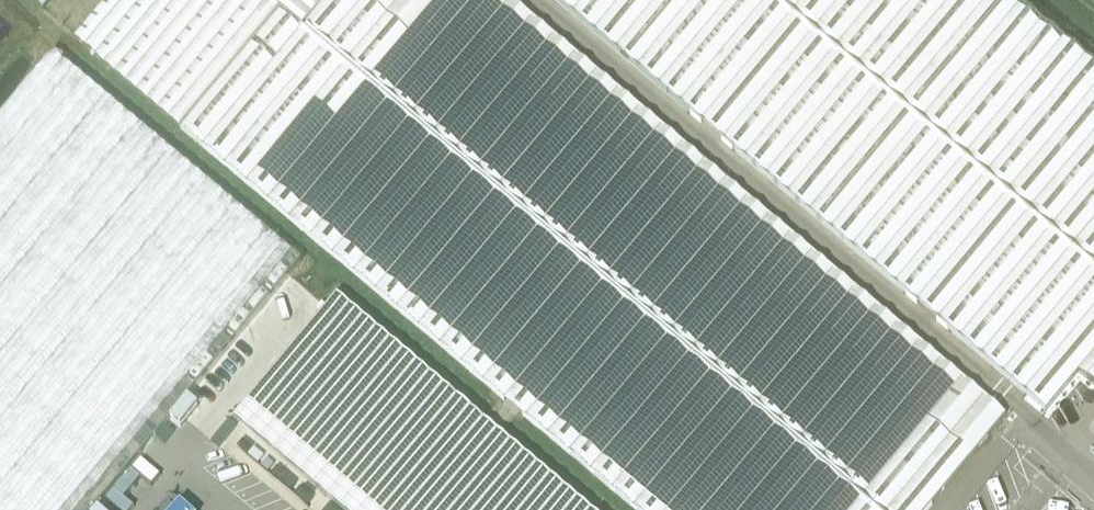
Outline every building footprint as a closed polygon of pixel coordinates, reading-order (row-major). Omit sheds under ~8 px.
[(181,130),(419,330),(634,509),(927,509),(1008,415),(618,90),(511,0),(26,0),(181,130)] [(916,304),(1025,394),(1046,412),(1078,373),(1093,354),(1093,63),(1016,0),(554,0),(916,304)] [(268,302),(300,262),(52,55),(0,118),(0,509),(96,509),(268,302)] [(338,294),(233,419),(341,509),(595,509),(338,294)] [(1078,373),(1093,386),(1093,354),(1078,373)] [(188,400),(171,421),(181,429),(198,408),(188,400)] [(145,457),(133,471),(141,478),(153,463),(145,457)] [(277,468),(271,475),(290,491),(296,484),(277,468)] [(131,470),(113,491),(123,499),(140,478),(131,470)] [(105,500),(117,509),(131,509),(133,507),(123,499),(113,491),(105,500)] [(160,509),(175,509),(180,504),(172,497),(160,509)]
